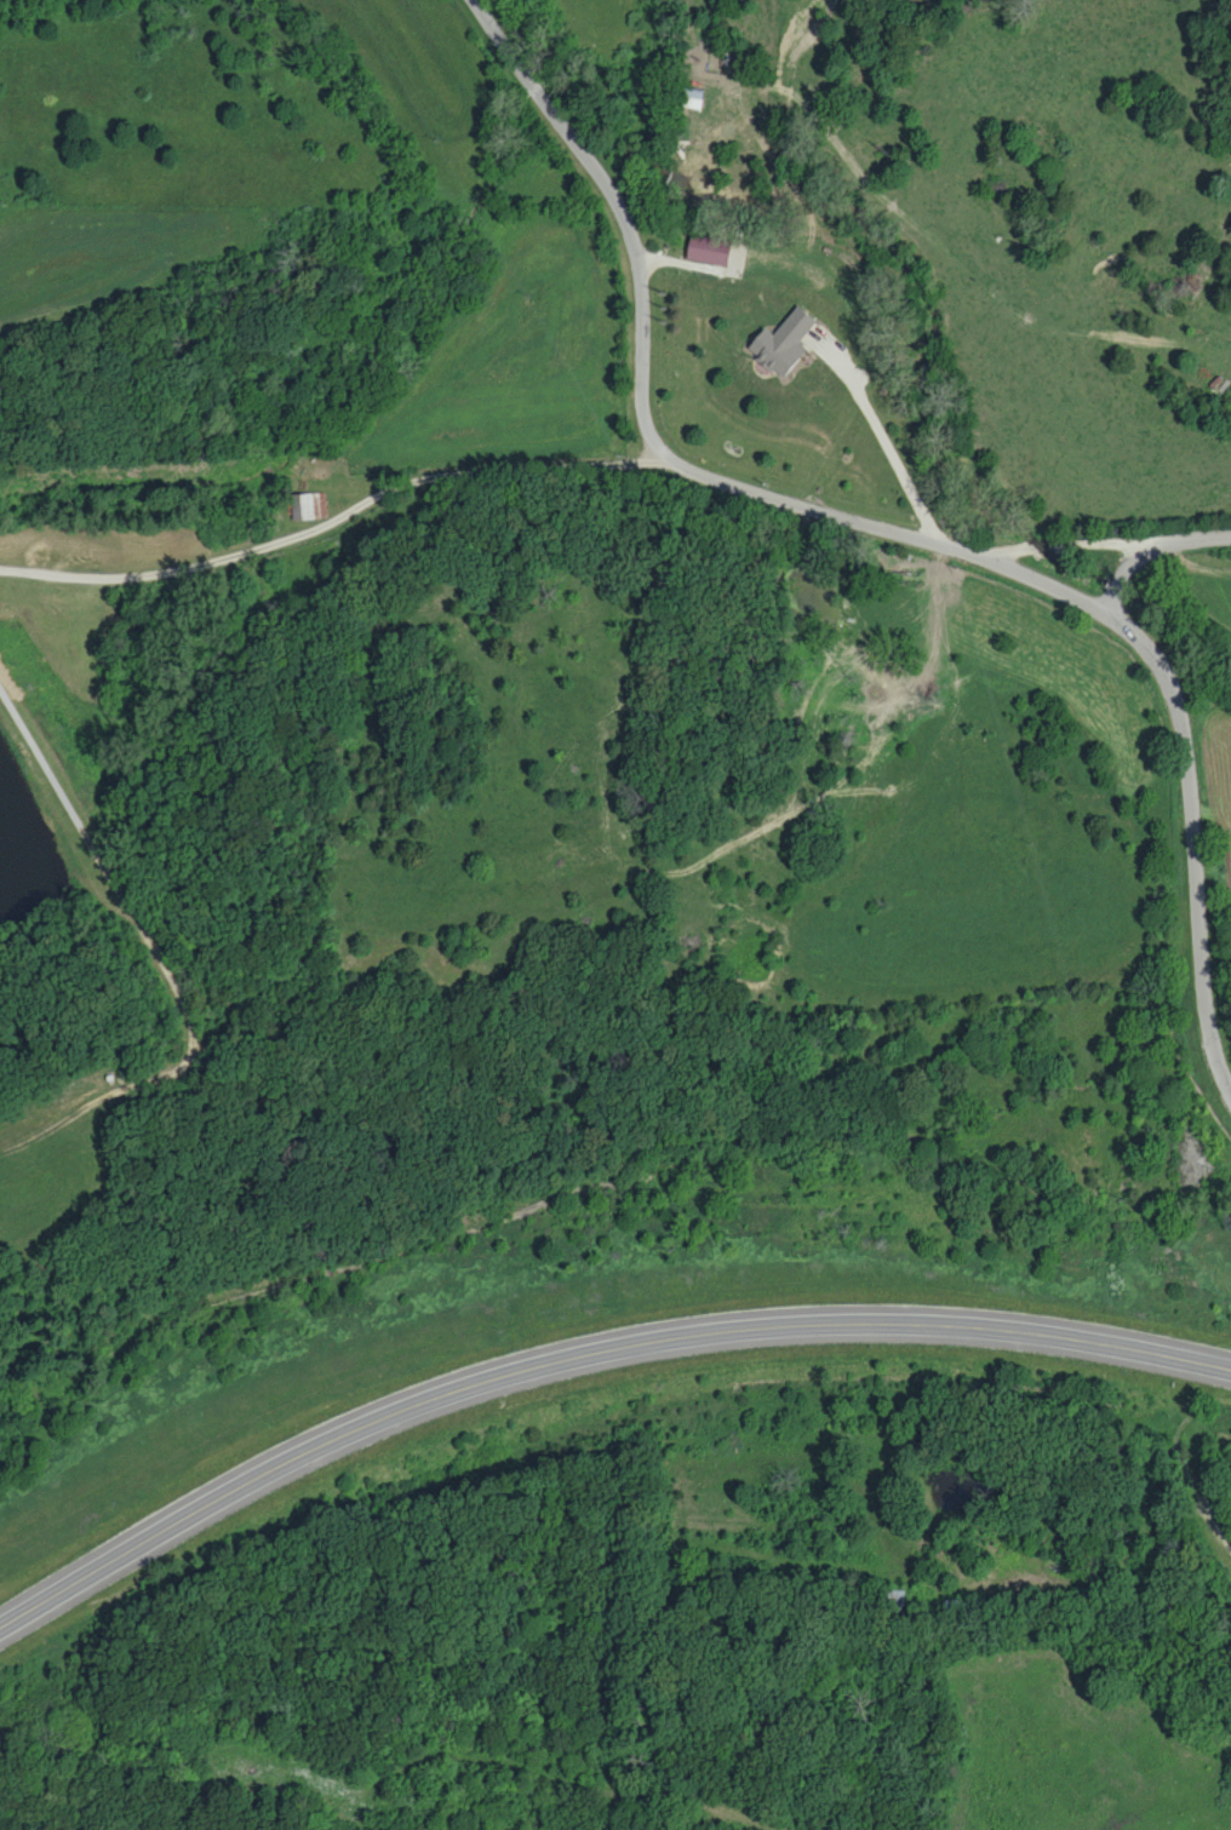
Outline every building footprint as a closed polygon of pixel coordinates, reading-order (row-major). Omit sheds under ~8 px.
[(684,258),(724,266),(729,240),(690,232),(684,258)] [(773,334),(761,326),(744,350),(782,377),(802,347),(797,343),(814,319),(793,305),(773,334)] [(290,495),(294,521),(327,517),(324,491),(290,495)]
